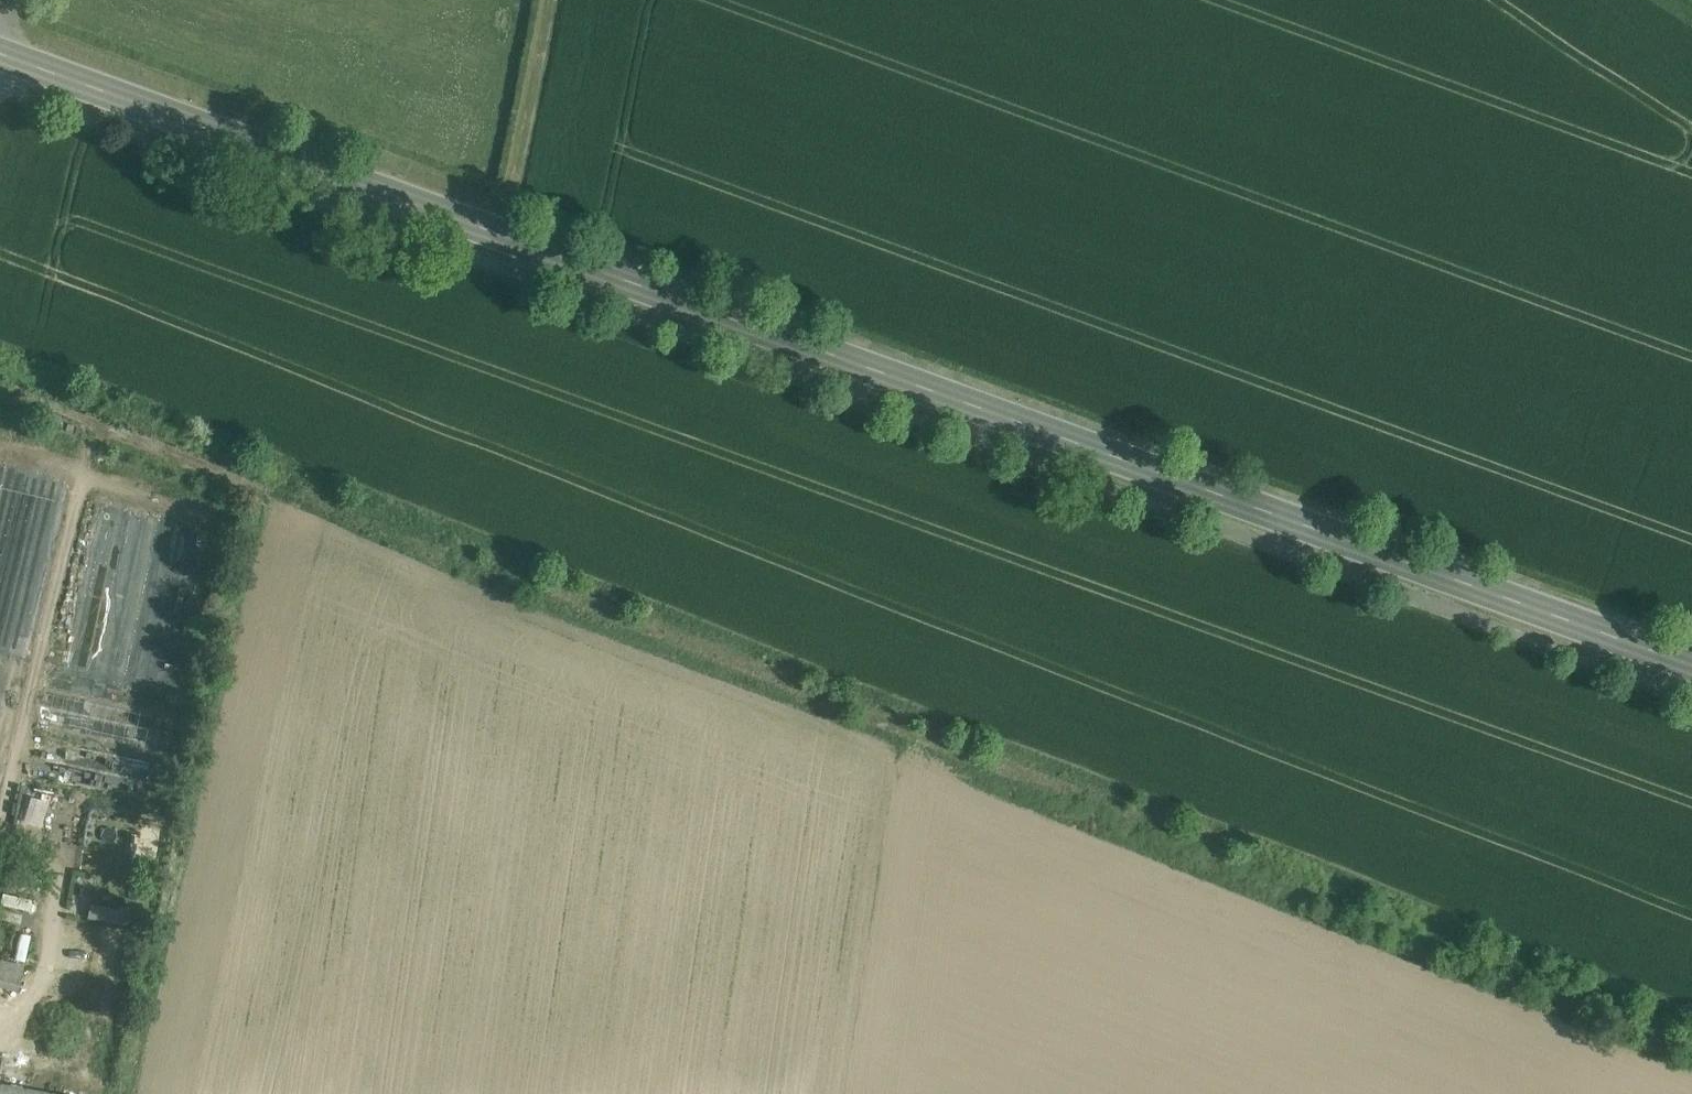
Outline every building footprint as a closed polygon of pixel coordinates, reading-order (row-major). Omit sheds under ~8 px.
[(9,958),(24,960),(29,933),(13,931),(9,958)] [(0,961),(0,986),(18,990),(24,966),(0,961)] [(0,1083),(0,1093),(57,1093),(0,1083)]
